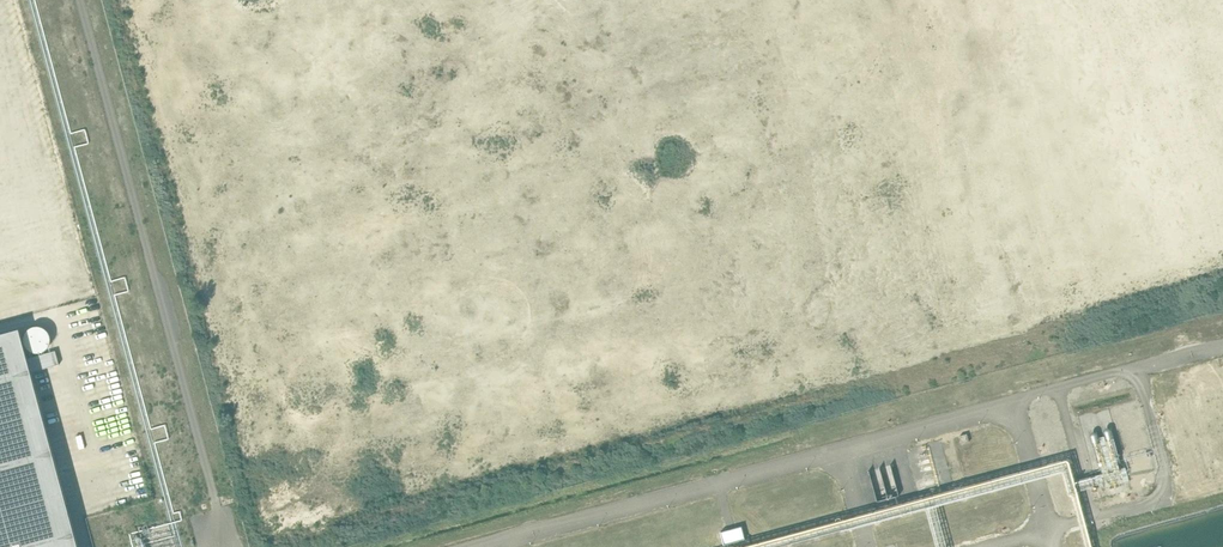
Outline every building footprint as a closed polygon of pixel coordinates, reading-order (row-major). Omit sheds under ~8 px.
[(25,335),(24,340),(25,345),(28,350),(32,352),(37,353),(42,352),(47,350),(50,345),(51,340),(50,335),(47,331),(42,328),(37,327),(32,328),(28,331),(25,335)] [(31,372),(59,365),(56,351),(28,359),(20,330),(0,335),(0,546),(79,546),(31,372)] [(967,434),(960,436),(961,436),(962,444),(969,442),(967,434)] [(888,465),(880,465),(882,483),(890,483),(888,465)] [(724,545),(744,539),(741,527),(721,533),(724,545)]
